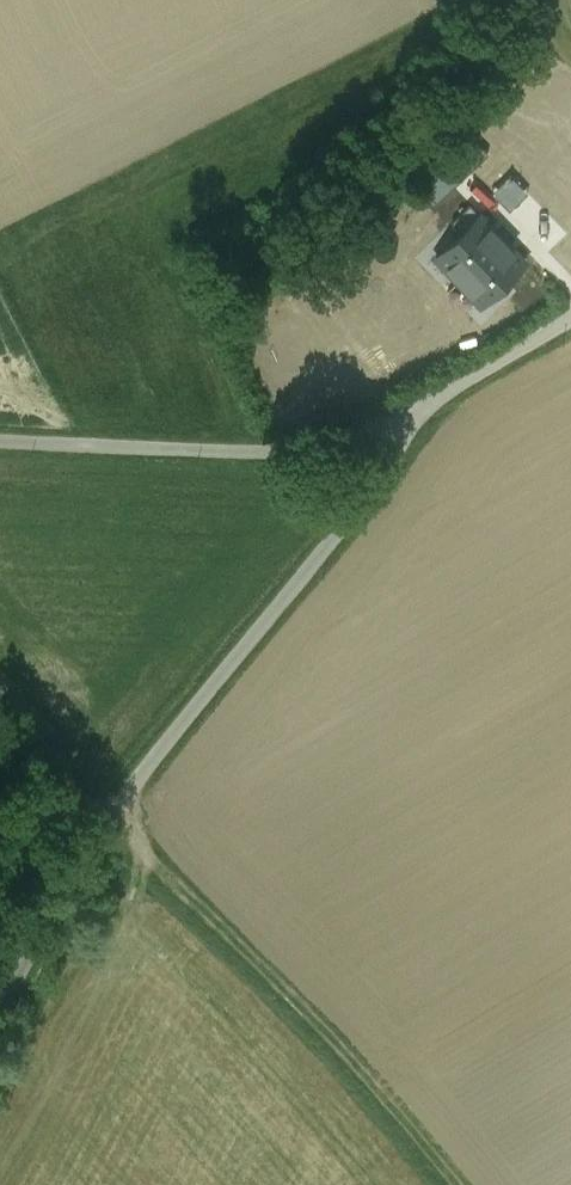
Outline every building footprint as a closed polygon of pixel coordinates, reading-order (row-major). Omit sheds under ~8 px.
[(458,282),(503,238),(470,205),(452,222),(462,232),(436,258),(458,282)] [(503,238),(458,282),(481,305),(525,262),(503,238)]
